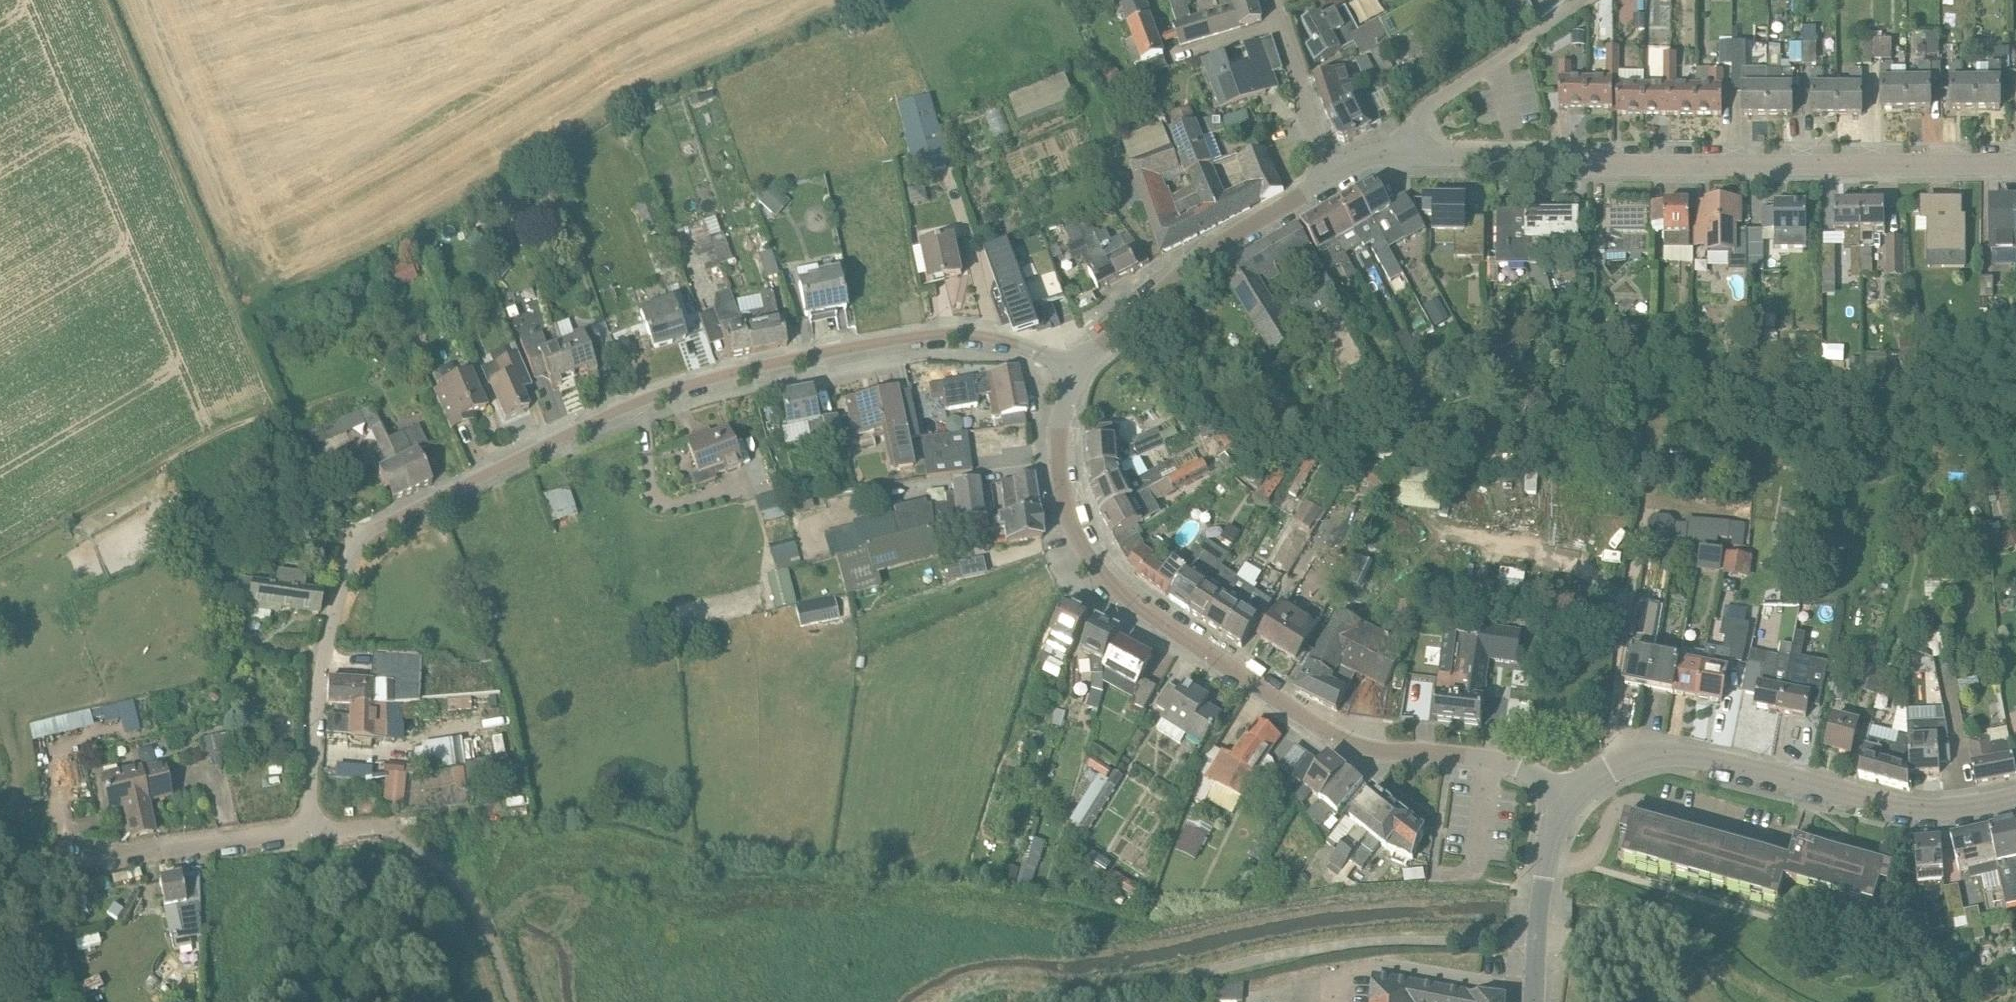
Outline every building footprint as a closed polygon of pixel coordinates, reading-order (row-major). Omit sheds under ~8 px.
[(1133,40),(1127,43),(1142,78),(1168,68),(1164,57),(1166,56),(1147,0),(1118,0),(1133,40)] [(1178,31),(1176,32),(1182,47),(1262,22),(1256,0),(1232,0),(1233,6),(1191,18),(1188,6),(1191,5),(1189,0),(1169,0),(1178,31)] [(1486,10),(1501,1),(1500,0),(1481,0),(1486,10)] [(1505,3),(1511,14),(1530,3),(1528,0),(1511,0),(1505,3)] [(1649,36),(1674,36),(1674,0),(1650,0),(1649,36)] [(1356,24),(1347,8),(1324,19),(1322,16),(1304,25),(1315,46),(1308,49),(1316,64),(1341,51),(1333,36),(1356,24)] [(1644,29),(1645,15),(1634,15),(1634,29),(1644,29)] [(1372,53),(1382,47),(1391,42),(1380,21),(1351,36),(1363,58),(1372,53)] [(1802,64),(1802,44),(1802,27),(1789,27),(1789,64),(1802,64)] [(1585,32),(1573,31),(1573,45),(1584,45),(1585,32)] [(1939,56),(1939,34),(1928,34),(1927,56),(1939,56)] [(1266,93),(1261,77),(1283,70),(1273,37),(1246,46),(1253,63),(1232,70),(1226,53),(1204,61),(1221,109),(1266,93)] [(1872,43),(1872,59),(1892,59),(1892,40),(1872,40),(1872,43)] [(1733,65),(1733,42),(1720,43),(1720,65),(1733,65)] [(1872,59),(1872,43),(1856,43),(1856,64),(1872,64),(1872,59)] [(1802,44),(1802,64),(1817,64),(1817,44),(1802,44)] [(1382,47),(1372,53),(1383,73),(1393,68),(1382,47)] [(1608,64),(1618,64),(1618,47),(1608,47),(1608,64)] [(1997,59),(2009,59),(2009,50),(1996,50),(1997,59)] [(1670,115),(1670,55),(1665,55),(1665,87),(1644,87),(1644,115),(1670,115)] [(1696,115),(1696,87),(1675,87),(1676,55),(1670,55),(1670,115),(1696,115)] [(1586,108),(1587,81),(1572,81),(1572,64),(1560,64),(1560,108),(1586,108)] [(1644,87),(1627,87),(1627,71),(1618,71),(1618,64),(1608,64),(1608,81),(1613,81),(1617,81),(1617,86),(1617,115),(1644,115),(1644,87)] [(1921,81),(1907,81),(1907,109),(1932,109),(1932,64),(1921,65),(1921,81)] [(1976,109),(1976,80),(1962,80),(1962,64),(1951,64),(1951,109),(1976,109)] [(1990,80),(1976,80),(1976,109),(2001,109),(2001,64),(1990,64),(1990,80)] [(1907,109),(1907,81),(1893,81),(1893,65),(1882,65),(1882,109),(1907,109)] [(1369,85),(1380,80),(1374,68),(1364,74),(1369,85)] [(1329,119),(1343,113),(1342,109),(1356,101),(1344,69),(1314,79),(1329,119)] [(1696,87),(1696,115),(1723,115),(1723,70),(1712,70),(1711,87),(1696,87)] [(1768,115),(1768,71),(1743,71),(1743,116),(1768,115)] [(1768,71),(1768,115),(1793,115),(1793,71),(1768,71)] [(1838,115),(1838,86),(1824,86),(1824,71),(1813,71),(1813,115),(1838,115)] [(1852,87),(1838,86),(1838,115),(1863,115),(1863,71),(1852,71),(1852,87)] [(1021,127),(1078,104),(1067,75),(1010,98),(1021,127)] [(1613,108),(1613,81),(1608,81),(1587,81),(1586,108),(1613,108)] [(714,99),(711,90),(690,98),(693,106),(714,99)] [(1343,113),(1329,119),(1340,142),(1345,143),(1382,122),(1381,121),(1382,121),(1369,94),(1356,101),(1342,109),(1343,113)] [(924,130),(914,100),(899,104),(907,135),(905,136),(917,176),(952,166),(954,173),(958,172),(956,165),(957,164),(955,158),(952,160),(940,125),(924,130)] [(1170,117),(1175,131),(1198,123),(1193,109),(1170,117)] [(1203,140),(1214,136),(1227,132),(1222,118),(1210,122),(1209,119),(1198,123),(1175,131),(1171,133),(1182,167),(1185,177),(1187,176),(1195,173),(1210,166),(1213,165),(1203,140)] [(1284,191),(1282,187),(1265,151),(1240,159),(1239,157),(1224,162),(1213,165),(1210,166),(1195,173),(1198,184),(1171,198),(1166,187),(1162,175),(1180,168),(1167,130),(1165,124),(1122,140),(1137,185),(1122,192),(1130,212),(1146,205),(1162,253),(1164,255),(1284,191)] [(1357,192),(1384,240),(1399,231),(1405,240),(1424,228),(1406,196),(1390,206),(1376,181),(1357,192)] [(795,207),(806,205),(802,189),(792,192),(795,207)] [(558,198),(556,191),(549,193),(551,200),(558,198)] [(1339,204),(1362,246),(1364,245),(1365,248),(1375,243),(1376,244),(1372,251),(1390,282),(1403,276),(1384,240),(1357,192),(1339,204)] [(1465,217),(1465,194),(1425,194),(1425,212),(1435,212),(1435,230),(1458,230),(1458,241),(1485,241),(1485,214),(1470,214),(1470,217),(1465,217)] [(646,233),(659,228),(650,201),(636,206),(646,233)] [(1953,219),(1953,201),(1923,202),(1923,219),(1928,218),(1928,253),(1965,253),(1965,219),(1953,219)] [(1652,221),(1665,221),(1664,246),(1689,247),(1690,202),(1665,202),(1665,203),(1652,203),(1652,221)] [(1737,230),(1737,222),(1740,222),(1740,202),(1707,202),(1707,212),(1694,212),(1694,246),(1729,246),(1729,268),(1747,268),(1747,230),(1737,230)] [(1775,248),(1807,248),(1807,202),(1775,202),(1775,209),(1763,209),(1764,229),(1775,229),(1775,248)] [(1861,273),(1860,202),(1836,202),(1836,235),(1845,235),(1845,248),(1852,249),(1852,278),(1861,278),(1861,273)] [(1860,202),(1861,273),(1872,273),(1873,246),(1875,244),(1875,235),(1886,235),(1885,202),(1860,202)] [(2001,202),(2001,206),(1992,206),(1993,248),(2006,248),(2006,250),(2015,250),(2015,202),(2001,202)] [(1322,214),(1345,256),(1362,246),(1339,204),(1322,214)] [(1648,251),(1648,209),(1605,208),(1605,220),(1600,224),(1593,224),(1593,221),(1591,221),(1591,222),(1592,222),(1591,256),(1591,264),(1605,265),(1613,273),(1636,272),(1651,258),(1652,257),(1648,251)] [(1529,267),(1529,210),(1526,210),(1526,214),(1499,214),(1499,263),(1485,263),(1488,324),(1496,324),(1494,289),(1500,289),(1499,267),(1529,267)] [(1578,210),(1529,210),(1529,267),(1543,267),(1544,241),(1578,241),(1578,210)] [(1345,256),(1322,214),(1303,225),(1329,271),(1339,265),(1348,282),(1356,277),(1345,256)] [(1068,230),(1077,224),(1074,218),(1063,221),(1068,230)] [(1119,280),(1098,237),(1087,218),(1077,224),(1068,230),(1066,231),(1073,243),(1075,242),(1083,258),(1092,273),(1091,274),(1100,290),(1119,280)] [(719,265),(709,237),(705,227),(692,232),(707,272),(720,267),(719,265)] [(1299,228),(1224,272),(1270,355),(1303,337),(1296,325),(1338,297),(1299,228)] [(1763,253),(1763,230),(1747,230),(1747,268),(1763,268),(1763,253)] [(709,237),(719,265),(733,260),(723,232),(709,237)] [(1098,237),(1119,280),(1150,263),(1142,248),(1130,254),(1122,237),(1113,242),(1107,232),(1098,237)] [(1904,274),(1904,237),(1887,237),(1887,274),(1904,274)] [(931,281),(962,275),(955,238),(924,244),(931,281)] [(1002,325),(1014,321),(1016,328),(1037,325),(1032,309),(1069,295),(1052,255),(1017,268),(1008,241),(985,249),(997,284),(995,285),(992,296),(1002,325)] [(1835,271),(1835,246),(1823,246),(1823,270),(1835,271)] [(767,278),(780,274),(771,250),(758,255),(767,278)] [(400,265),(407,283),(417,279),(414,274),(418,272),(413,260),(400,265)] [(407,283),(400,265),(386,271),(393,289),(407,283)] [(807,317),(846,309),(838,273),(819,277),(820,281),(800,285),(807,317)] [(764,309),(739,315),(753,353),(788,346),(780,318),(777,318),(772,290),(759,293),(764,309)] [(753,353),(739,315),(730,291),(718,295),(725,314),(716,317),(731,358),(753,353)] [(653,353),(688,340),(672,298),(638,311),(653,353)] [(1434,331),(1445,325),(1444,314),(1436,301),(1422,309),(1434,331)] [(1739,324),(1747,324),(1747,302),(1738,302),(1739,324)] [(1374,311),(1368,315),(1373,323),(1379,319),(1374,311)] [(2005,322),(2005,337),(2015,336),(2015,322),(2005,322)] [(575,340),(562,344),(573,376),(586,371),(587,375),(598,371),(593,357),(604,352),(595,326),(573,334),(575,340)] [(1520,352),(1506,330),(1490,341),(1496,348),(1478,360),(1487,375),(1520,352)] [(573,376),(562,344),(549,349),(547,343),(546,344),(542,332),(521,340),(535,378),(547,373),(553,388),(562,384),(561,380),(573,376)] [(1901,359),(1916,359),(1915,339),(1900,340),(1901,359)] [(1412,340),(1399,347),(1404,356),(1417,350),(1412,340)] [(506,419),(529,409),(521,390),(533,385),(519,353),(495,364),(501,378),(505,386),(494,393),(506,419)] [(932,396),(945,393),(947,411),(977,407),(976,397),(988,395),(993,421),(1002,419),(1025,415),(1027,414),(1018,366),(992,371),(993,374),(974,377),(974,375),(943,381),(930,383),(932,396)] [(451,430),(473,420),(471,415),(487,408),(471,373),(442,386),(443,389),(434,393),(451,430)] [(494,393),(505,386),(501,378),(490,384),(494,393)] [(1461,384),(1454,387),(1458,397),(1465,394),(1461,384)] [(908,444),(908,440),(919,438),(909,390),(899,392),(898,388),(872,393),(872,396),(849,401),(852,418),(840,420),(845,439),(849,439),(851,451),(872,446),(870,435),(884,432),(892,473),(913,469),(913,468),(925,466),(922,441),(908,444)] [(812,389),(805,391),(781,395),(784,407),(788,428),(783,429),(786,447),(810,441),(811,449),(846,442),(845,439),(840,420),(840,418),(818,422),(812,389)] [(413,492),(389,440),(373,406),(309,433),(314,444),(326,439),(327,441),(369,423),(390,466),(379,471),(394,502),(413,492)] [(783,429),(788,428),(784,407),(771,410),(773,417),(778,420),(781,419),(783,429)] [(962,429),(963,424),(962,419),(957,415),(952,415),(947,419),(945,424),(947,429),(952,433),(957,433),(962,429)] [(1202,440),(1218,432),(1225,428),(1219,420),(1198,432),(1202,440)] [(389,440),(413,492),(433,483),(418,452),(429,447),(419,426),(389,440)] [(741,467),(728,428),(704,437),(703,434),(687,439),(699,474),(692,477),(696,489),(716,482),(714,477),(726,472),(741,467)] [(1091,483),(1122,469),(1141,458),(1150,453),(1151,454),(1166,446),(1157,428),(1135,438),(1135,445),(1132,447),(1120,439),(1086,442),(1088,470),(1091,483)] [(1225,428),(1218,432),(1227,449),(1230,447),(1238,443),(1225,428)] [(922,437),(922,439),(922,441),(925,466),(927,478),(973,472),(968,432),(922,437)] [(1192,434),(1197,443),(1202,440),(1198,432),(1192,434)] [(1238,443),(1230,447),(1245,465),(1252,459),(1238,443)] [(327,472),(355,456),(348,444),(321,460),(327,472)] [(1232,475),(1239,471),(1226,452),(1219,457),(1232,475)] [(1137,527),(1142,524),(1139,519),(1148,515),(1144,509),(1211,474),(1205,463),(1169,482),(1102,516),(1120,548),(1140,534),(1139,531),(1137,527)] [(1102,516),(1169,482),(1161,467),(1139,479),(1134,470),(1125,475),(1122,469),(1091,483),(1093,492),(1102,516)] [(1269,507),(1286,476),(1277,470),(1260,502),(1269,507)] [(1527,471),(1525,493),(1537,494),(1538,472),(1527,471)] [(1002,481),(1007,516),(1039,512),(1033,476),(1002,481)] [(937,527),(984,520),(978,481),(953,484),(954,493),(944,494),(945,503),(927,507),(925,502),(894,510),(895,516),(854,528),(861,551),(937,530),(937,527)] [(1299,502),(1287,495),(1273,520),(1279,524),(1286,512),(1292,515),(1299,502)] [(1312,530),(1324,509),(1307,499),(1295,521),(1312,530)] [(808,511),(806,501),(795,502),(797,513),(808,511)] [(1039,512),(1007,516),(999,517),(1000,528),(1000,531),(1004,531),(1006,544),(1043,539),(1039,512)] [(986,519),(984,520),(937,527),(937,530),(861,551),(837,558),(847,597),(882,587),(879,575),(936,559),(930,536),(952,536),(987,533),(987,530),(1000,528),(999,517),(986,519)] [(1675,542),(1676,526),(1672,520),(1656,518),(1650,523),(1648,539),(1675,542)] [(1688,521),(1686,544),(1720,548),(1720,541),(1731,542),(1731,548),(1745,550),(1747,527),(1688,521)] [(1989,526),(1993,534),(2002,530),(1999,522),(1989,526)] [(2015,547),(2015,529),(2001,535),(2007,550),(2015,547)] [(1140,534),(1120,548),(1127,560),(1130,562),(1129,564),(1140,572),(1138,575),(1167,597),(1188,567),(1187,567),(1188,565),(1174,555),(1165,568),(1152,558),(1154,554),(1144,545),(1145,544),(1140,534)] [(777,572),(801,564),(790,538),(768,546),(777,572)] [(1191,612),(1223,567),(1230,555),(1207,539),(1188,565),(1187,567),(1188,567),(1193,571),(1172,600),(1191,612)] [(1654,543),(1653,552),(1661,553),(1659,568),(1671,570),(1674,546),(1654,543)] [(1709,550),(1706,570),(1720,572),(1722,552),(1709,550)] [(1361,591),(1374,564),(1353,554),(1340,582),(1361,591)] [(1750,578),(1752,558),(1727,554),(1724,574),(1750,578)] [(963,579),(986,574),(983,559),(960,564),(963,579)] [(1207,624),(1236,581),(1236,580),(1238,577),(1223,567),(1191,612),(1207,624)] [(1524,583),(1526,572),(1501,569),(1500,580),(1524,583)] [(302,590),(304,576),(280,572),(278,586),(241,580),(237,606),(279,613),(279,608),(319,615),(322,593),(302,590)] [(214,602),(228,601),(226,578),(212,579),(214,602)] [(1224,635),(1253,590),(1243,584),(1242,586),(1236,581),(1207,624),(1224,635)] [(1568,614),(1571,591),(1562,590),(1563,587),(1525,583),(1501,581),(1498,612),(1557,618),(1557,613),(1568,614)] [(1253,590),(1224,635),(1244,648),(1272,604),(1254,592),(1254,591),(1253,590)] [(466,614),(476,611),(471,597),(461,600),(466,614)] [(800,627),(839,619),(835,597),(795,605),(800,627)] [(1406,626),(1411,602),(1401,600),(1397,624),(1406,626)] [(1068,660),(1076,646),(1091,616),(1069,605),(1047,648),(1068,660)] [(1297,661),(1317,629),(1282,606),(1262,639),(1297,661)] [(1646,671),(1653,672),(1656,659),(1639,656),(1642,640),(1654,642),(1659,613),(1640,609),(1627,684),(1643,687),(1646,671)] [(1338,712),(1356,673),(1339,665),(1360,623),(1339,612),(1318,646),(1296,691),(1338,712)] [(1104,692),(1104,672),(1104,665),(1118,636),(1121,630),(1098,619),(1082,651),(1083,651),(1082,653),(1092,658),(1093,690),(1088,702),(1099,706),(1104,692)] [(1715,670),(1704,667),(1698,697),(1722,702),(1730,662),(1742,664),(1749,626),(1724,621),(1721,639),(1724,639),(1722,650),(1719,650),(1715,670)] [(1339,665),(1356,673),(1386,688),(1407,645),(1360,623),(1339,665)] [(1486,684),(1489,660),(1518,664),(1521,633),(1473,628),(1472,640),(1444,637),(1435,721),(1483,726),(1487,684),(1486,684)] [(1122,641),(1104,672),(1139,691),(1133,704),(1145,710),(1158,688),(1142,679),(1153,658),(1122,641)] [(1785,689),(1788,674),(1793,646),(1782,643),(1779,656),(1766,654),(1752,650),(1749,664),(1763,667),(1756,708),(1781,713),(1785,689)] [(1674,693),(1679,663),(1656,659),(1653,672),(1646,671),(1643,687),(1674,693)] [(328,702),(354,704),(374,706),(388,706),(388,682),(386,682),(387,665),(372,662),(371,682),(329,680),(328,702)] [(1698,697),(1704,667),(1679,663),(1674,693),(1698,697)] [(1877,693),(1882,669),(1865,666),(1860,689),(1877,693)] [(1210,698),(1186,683),(1181,691),(1170,684),(1156,706),(1167,713),(1157,728),(1181,744),(1187,734),(1204,744),(1223,714),(1206,704),(1210,698)] [(1849,705),(1852,690),(1830,684),(1828,693),(1837,696),(1836,701),(1849,705)] [(1785,689),(1781,713),(1807,717),(1811,694),(1785,689)] [(154,702),(166,700),(164,693),(153,696),(154,702)] [(374,706),(354,704),(351,736),(402,741),(403,729),(403,706),(388,706),(374,706)] [(103,716),(101,708),(91,710),(93,718),(103,716)] [(330,713),(330,734),(351,734),(351,714),(330,713)] [(1852,754),(1859,725),(1834,719),(1826,748),(1852,754)] [(1253,774),(1280,737),(1259,722),(1234,757),(1214,746),(1201,761),(1203,764),(1191,797),(1205,804),(1216,783),(1244,799),(1256,776),(1253,774)] [(1908,774),(1906,736),(1871,726),(1869,734),(1859,777),(1909,791),(1908,774)] [(205,753),(226,748),(223,733),(203,738),(205,753)] [(1908,737),(1906,736),(1908,774),(1941,773),(1940,763),(1951,762),(1950,734),(1908,737)] [(438,783),(465,778),(464,766),(466,766),(465,761),(462,741),(462,738),(421,743),(422,748),(414,749),(416,764),(418,774),(419,780),(438,779),(438,783)] [(1989,739),(1970,743),(1973,765),(1976,784),(2015,777),(2015,772),(2011,747),(2010,742),(1991,745),(1989,739)] [(462,741),(465,761),(474,759),(471,740),(462,741)] [(1302,783),(1317,762),(1296,746),(1280,766),(1302,783)] [(1320,800),(1347,768),(1330,754),(1297,795),(1302,803),(1311,792),(1320,800)] [(510,780),(508,755),(474,759),(465,761),(466,766),(464,766),(465,778),(466,785),(510,780)] [(1112,766),(1099,758),(1097,761),(1094,760),(1089,768),(1100,775),(1100,776),(1095,784),(1072,821),(1090,833),(1124,777),(1116,772),(1110,780),(1109,779),(1113,771),(1109,769),(1112,766)] [(403,774),(403,764),(384,763),(384,774),(403,774)] [(107,795),(110,808),(125,805),(132,837),(137,836),(154,833),(147,800),(170,795),(164,765),(103,778),(106,791),(107,795)] [(1334,811),(1338,814),(1364,782),(1347,768),(1320,800),(1309,814),(1318,830),(1334,811)] [(1084,778),(1088,780),(1095,784),(1100,776),(1090,770),(1084,778)] [(1349,860),(1393,805),(1375,790),(1350,821),(1358,827),(1355,831),(1329,864),(1330,865),(1340,872),(1349,860)] [(1393,805),(1349,860),(1356,866),(1361,870),(1380,846),(1386,850),(1391,852),(1388,860),(1402,865),(1405,857),(1414,860),(1426,831),(1393,805)] [(1894,864),(1808,840),(1810,830),(1811,828),(1799,824),(1796,837),(1794,844),(1791,857),(1625,815),(1620,833),(1629,835),(1622,858),(1778,901),(1784,879),(1874,904),(1880,881),(1889,883),(1894,864)] [(1991,829),(1991,830),(2000,873),(2009,910),(2015,909),(2015,823),(1991,829)] [(1196,860),(1207,835),(1188,826),(1177,851),(1196,860)] [(2000,873),(1991,830),(1952,839),(1959,873),(1970,871),(1971,880),(2000,873)] [(1039,867),(1046,843),(1030,838),(1017,883),(1032,887),(1038,866),(1039,867)] [(1918,882),(1942,880),(1942,874),(1944,874),(1941,839),(1916,840),(1918,882)] [(1258,861),(1266,847),(1255,841),(1248,855),(1258,861)] [(1093,852),(1089,860),(1107,871),(1112,864),(1093,852)] [(175,951),(192,948),(190,940),(200,937),(200,931),(199,872),(160,881),(175,951)] [(1004,882),(1016,885),(1018,876),(1007,872),(1004,882)] [(1134,897),(1140,888),(1125,878),(1119,887),(1134,897)] [(1951,921),(1965,918),(1958,886),(1944,889),(1951,921)] [(1972,942),(1985,939),(1978,908),(1965,911),(1972,942)] [(1494,997),(1375,976),(1373,1001),(1506,1001),(1506,998),(1494,997)] [(1238,986),(1225,989),(1222,1001),(1238,1001),(1238,986)]
